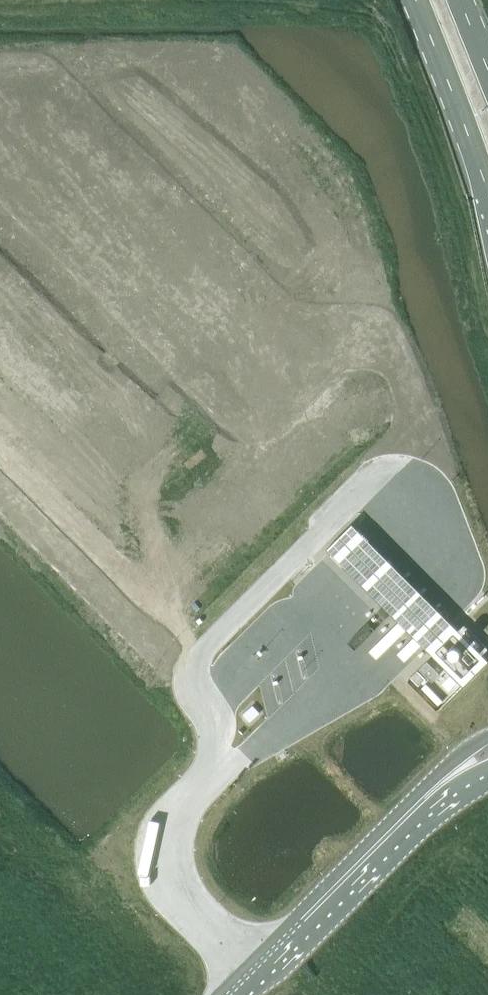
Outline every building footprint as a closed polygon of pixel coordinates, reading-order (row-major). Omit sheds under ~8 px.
[(0,89),(0,98),(14,99),(14,89),(0,89)] [(240,362),(240,372),(254,372),(255,363),(240,362)] [(396,568),(381,552),(365,537),(352,523),(326,549),(339,562),(355,578),(370,594),(386,609),(402,625),(418,641),(463,686),(487,661),(487,660),(444,615),(428,600),(412,583),(396,568)] [(427,661),(419,669),(431,682),(440,674),(427,661)] [(253,706),(243,714),(250,721),(259,713),(253,706)]
